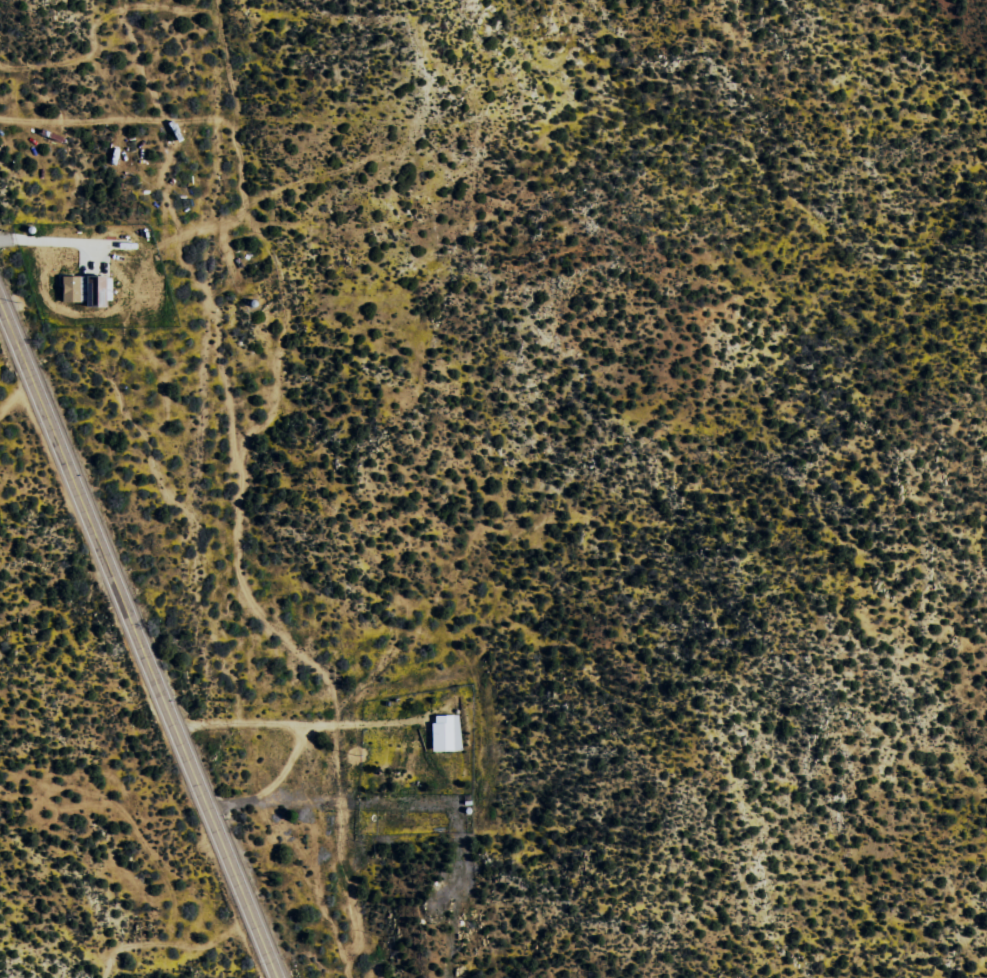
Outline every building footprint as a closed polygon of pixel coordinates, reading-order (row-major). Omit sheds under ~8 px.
[(433,715),(434,751),(462,750),(461,714),(433,715)]
